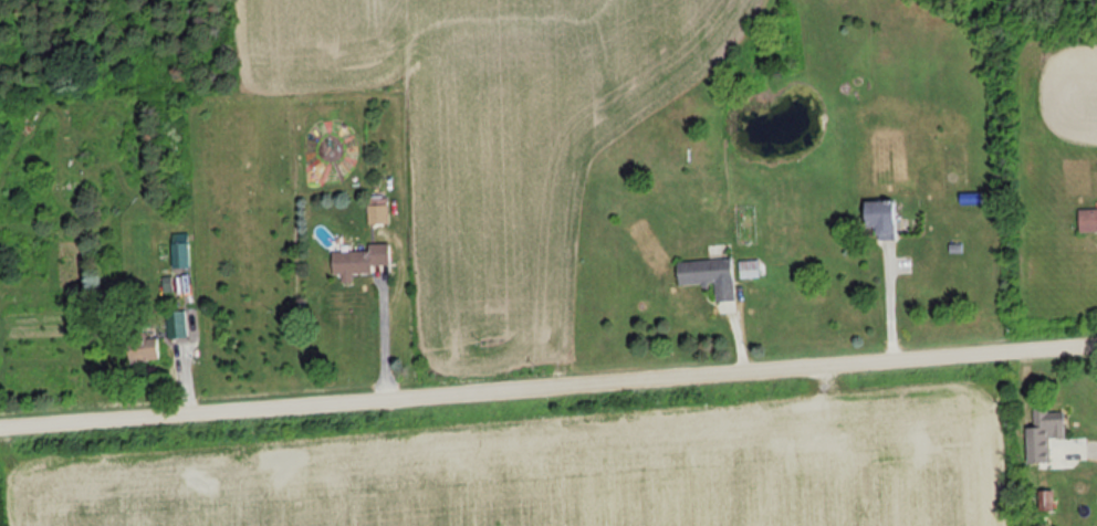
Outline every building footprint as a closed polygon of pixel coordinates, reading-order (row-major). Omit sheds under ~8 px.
[(876,239),(896,239),(896,201),(862,201),(862,228),(876,228),(876,239)] [(368,204),(368,223),(388,223),(388,204),(368,204)] [(1078,209),(1078,232),(1096,231),(1096,208),(1078,209)] [(190,268),(190,240),(171,240),(171,268),(190,268)] [(371,274),(371,266),(390,266),(390,244),(366,244),(366,252),(331,252),(331,274),(371,274)] [(714,283),(715,301),(733,300),(731,258),(676,260),(677,284),(714,283)] [(759,260),(739,260),(739,276),(759,276),(759,260)] [(189,336),(186,309),(166,311),(169,338),(189,336)] [(144,336),(144,328),(127,328),(127,361),(161,361),(161,336),(144,336)] [(1063,436),(1064,408),(1037,407),(1037,425),(1032,425),(1031,460),(1049,460),(1050,435),(1063,436)] [(1041,509),(1052,509),(1052,488),(1041,488),(1041,509)]
